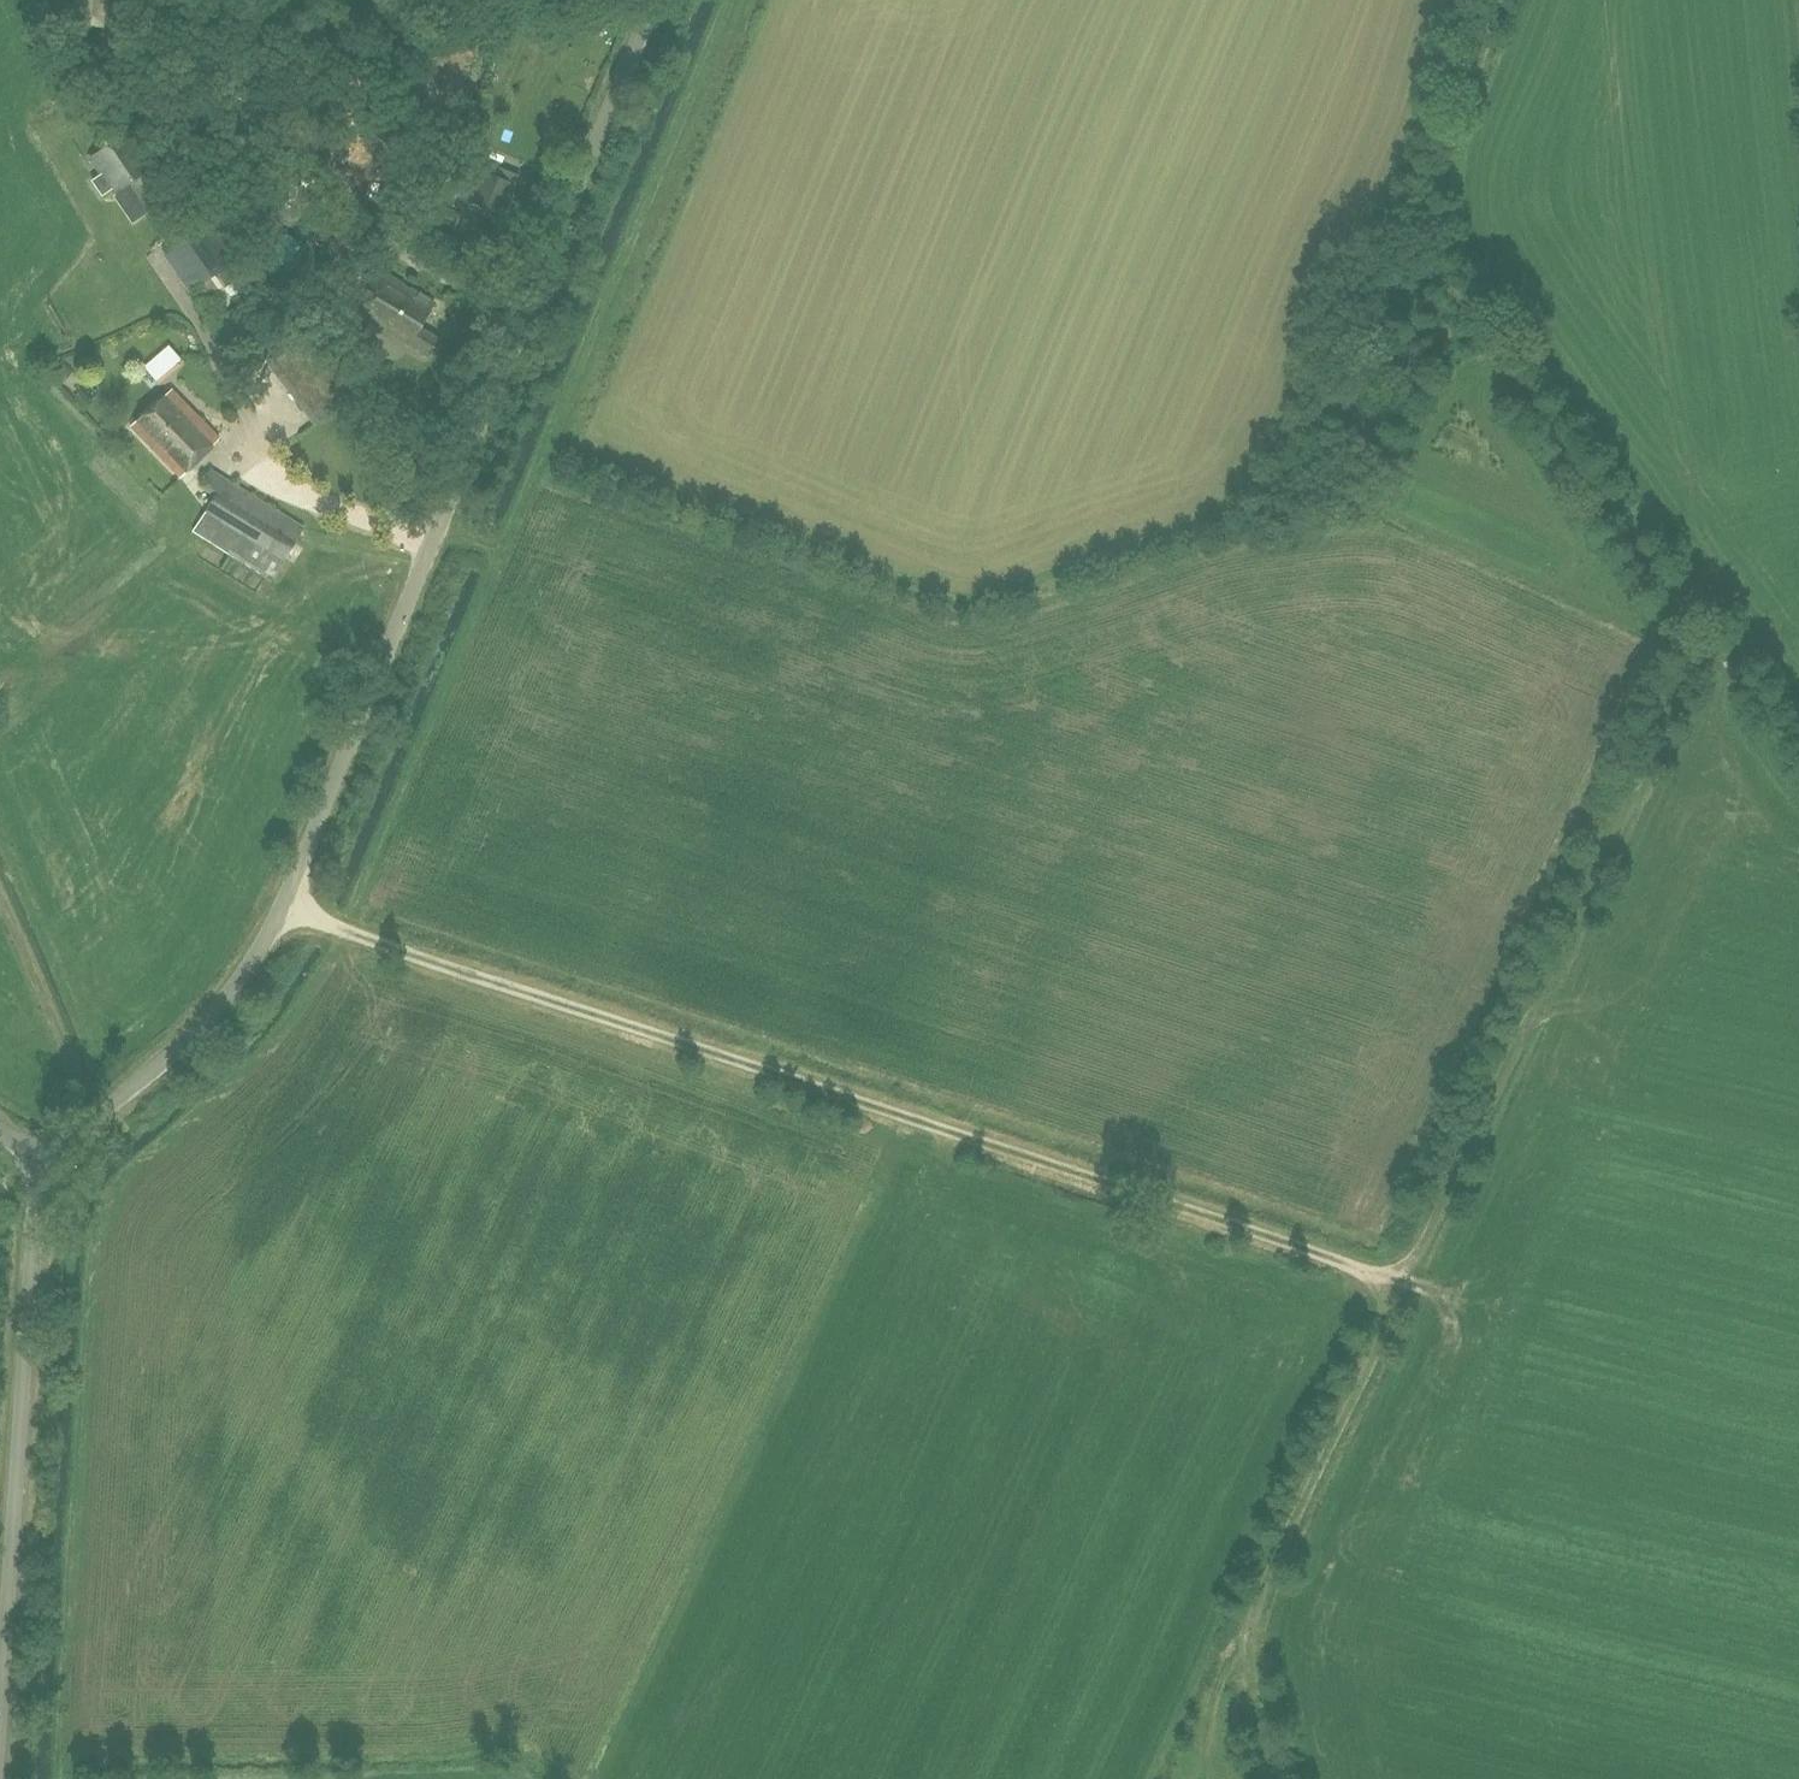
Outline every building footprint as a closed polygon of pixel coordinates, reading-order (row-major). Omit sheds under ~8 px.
[(104,0),(77,0),(75,25),(102,27),(104,0)] [(91,159),(101,173),(91,181),(102,196),(112,189),(116,194),(128,185),(147,212),(171,195),(127,133),(91,159)] [(475,202),(497,211),(508,185),(486,175),(475,202)] [(436,204),(430,219),(455,229),(460,217),(461,214),(446,208),(436,204)] [(207,226),(181,244),(207,282),(233,264),(207,226)] [(258,285),(254,279),(243,261),(218,278),(201,289),(217,314),(234,303),(233,302),(258,285)] [(434,302),(371,266),(362,282),(365,284),(358,295),(355,293),(344,312),(386,336),(388,332),(428,355),(438,338),(420,327),(434,302)] [(161,384),(190,370),(179,348),(150,362),(161,384)] [(180,478),(219,440),(171,391),(132,429),(180,478)] [(275,577),(305,529),(213,472),(204,486),(217,494),(194,532),(231,555),(234,551),(275,577)]
